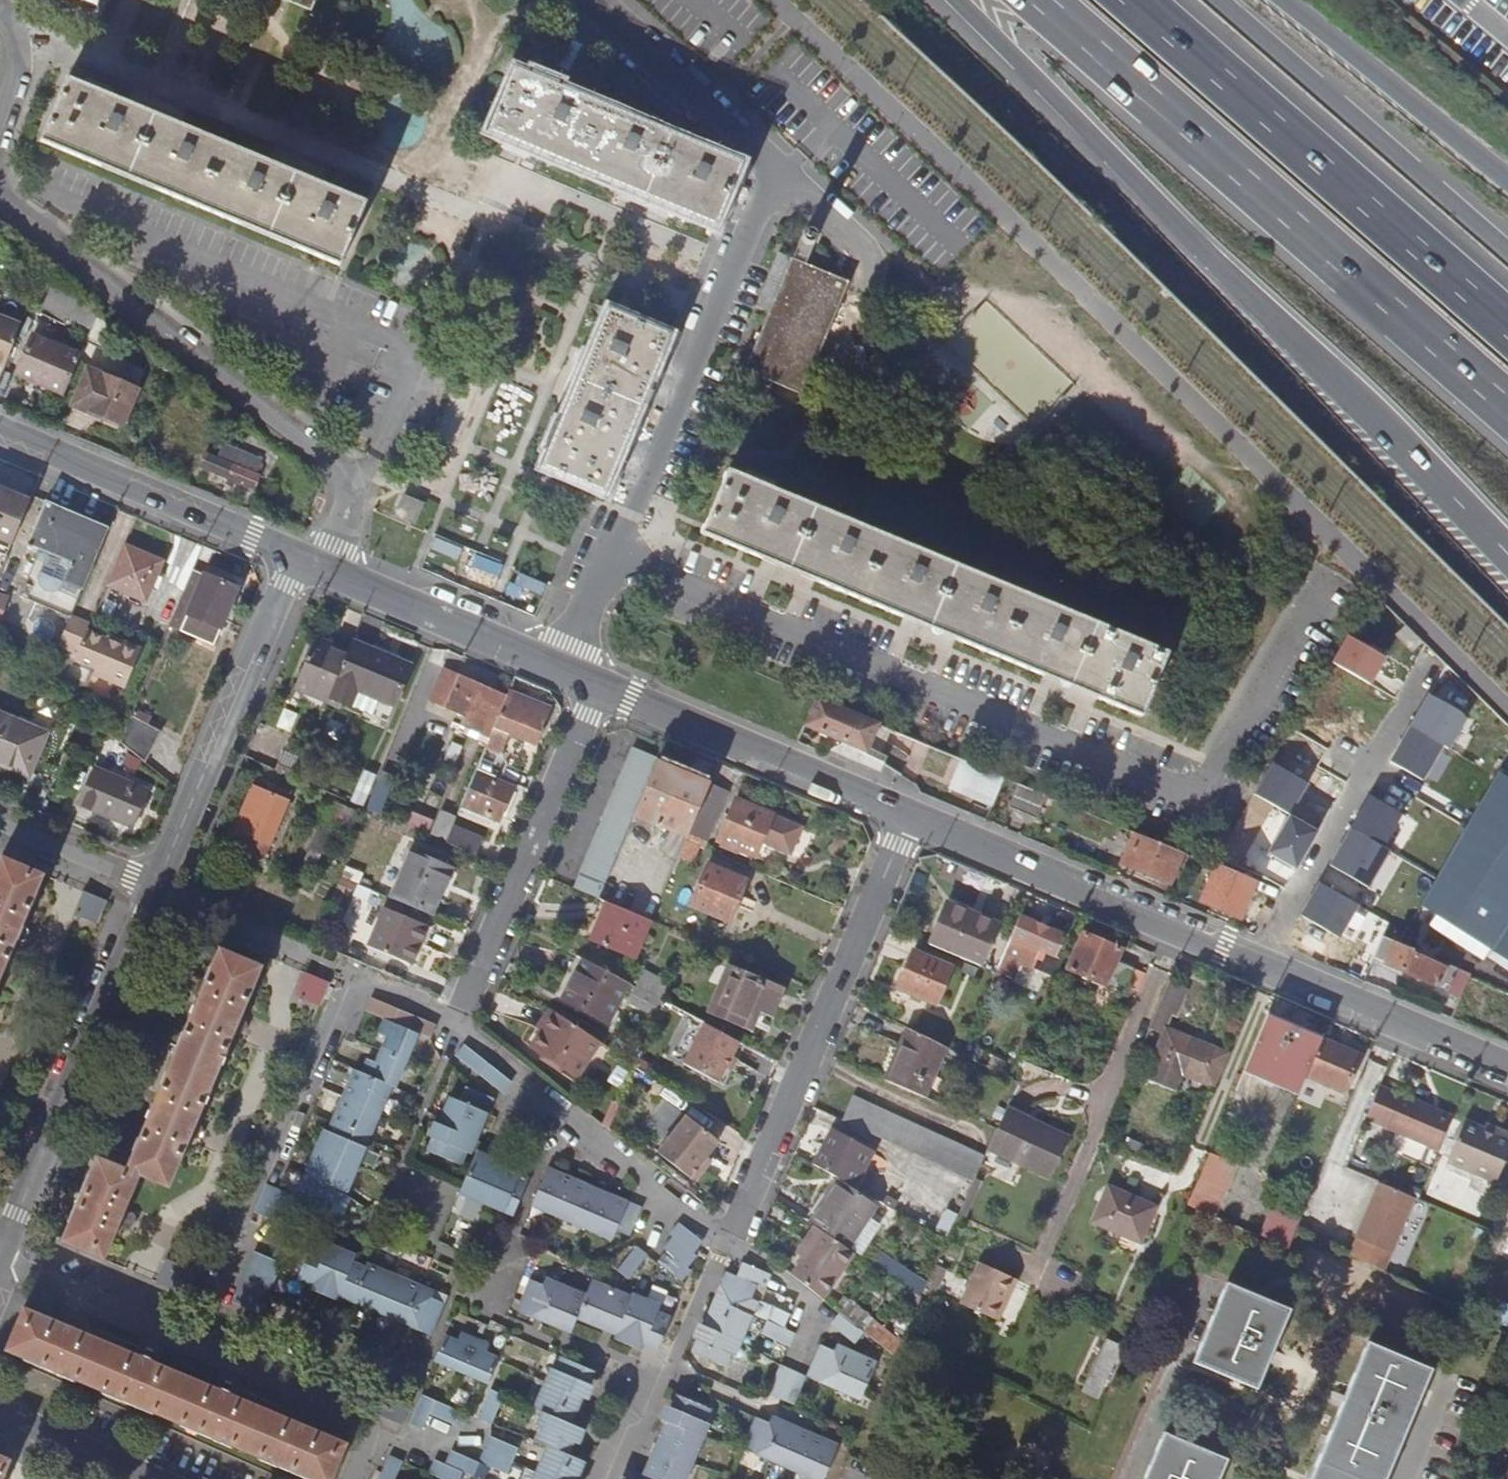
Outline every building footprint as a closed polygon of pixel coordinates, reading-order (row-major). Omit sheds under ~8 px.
[(311,10),(315,0),(287,0),(311,10)] [(710,228),(737,163),(508,69),(481,134),(710,228)] [(62,79),(35,142),(334,267),(360,204),(62,79)] [(798,395),(843,282),(801,266),(811,240),(810,236),(808,233),(803,232),(800,233),(798,235),(787,261),(773,255),(752,307),(764,312),(740,371),(798,395)] [(108,319),(56,278),(40,316),(66,326),(69,318),(92,327),(92,325),(104,330),(108,319)] [(665,336),(601,309),(536,468),(600,495),(665,336)] [(0,317),(0,365),(4,367),(21,325),(0,317)] [(46,341),(47,340),(33,334),(17,373),(63,393),(79,355),(46,341)] [(139,387),(89,365),(74,402),(91,410),(92,407),(124,420),(139,387)] [(199,467),(228,479),(235,482),(255,490),(260,475),(257,473),(262,460),(223,444),(217,458),(205,453),(199,467)] [(1164,653),(724,470),(698,532),(1138,715),(1164,653)] [(423,504),(404,496),(396,516),(416,523),(423,504)] [(39,549),(90,570),(108,526),(45,500),(27,544),(39,549)] [(125,545),(108,585),(146,601),(163,561),(125,545)] [(71,615),(90,570),(39,549),(21,596),(70,616),(71,615)] [(192,568),(168,625),(181,630),(187,614),(221,628),(237,588),(223,582),(225,576),(206,568),(204,573),(192,568)] [(12,594),(0,590),(0,624),(12,594)] [(187,614),(181,630),(214,644),(221,628),(187,614)] [(89,623),(71,615),(70,616),(58,644),(76,652),(74,658),(95,667),(93,673),(124,686),(141,648),(121,639),(119,643),(86,629),(89,623)] [(1332,661),(1373,682),(1389,653),(1348,631),(1332,661)] [(328,696),(345,656),(325,648),(327,642),(314,637),(291,693),(324,706),(328,696)] [(351,640),(345,656),(328,696),(371,715),(377,699),(393,705),(410,665),(351,640)] [(429,702),(446,709),(460,676),(442,669),(429,702)] [(490,738),(507,695),(484,686),(475,683),(460,676),(446,709),(464,716),(460,726),(490,738)] [(496,776),(501,778),(507,763),(499,759),(509,734),(536,743),(550,708),(509,690),(507,695),(490,738),(477,768),(496,776)] [(1429,690),(1410,725),(1452,746),(1470,712),(1429,690)] [(859,716),(818,699),(807,725),(846,743),(846,744),(885,761),(887,755),(869,747),(878,724),(859,716)] [(0,715),(0,760),(26,771),(43,733),(0,715)] [(129,719),(119,742),(148,764),(148,760),(159,732),(129,719)] [(574,887),(598,898),(634,813),(656,760),(657,758),(632,748),(607,809),(574,887)] [(277,753),(271,767),(290,775),(296,761),(277,753)] [(634,813),(687,835),(708,784),(709,782),(656,760),(634,813)] [(993,807),(1005,777),(962,760),(950,789),(993,807)] [(80,805),(132,827),(147,789),(95,768),(80,805)] [(496,776),(477,768),(462,804),(498,820),(512,789),(494,782),(496,776)] [(1500,773),(1423,905),(1504,957),(1499,965),(1507,971),(1507,779),(1500,773)] [(234,830),(269,846),(291,794),(265,783),(261,791),(252,787),(234,830)] [(1048,795),(1019,783),(1009,806),(1039,818),(1048,795)] [(708,784),(687,835),(685,840),(695,844),(702,847),(726,791),(708,784)] [(1365,791),(1332,866),(1373,884),(1407,809),(1365,791)] [(718,840),(754,856),(760,841),(790,853),(801,826),(771,814),(735,799),(718,840)] [(431,835),(446,841),(453,824),(456,817),(441,811),(431,835)] [(453,824),(446,841),(475,853),(482,836),(453,824)] [(269,846),(234,830),(229,842),(264,858),(269,846)] [(1185,853),(1137,832),(1124,862),(1171,883),(1185,853)] [(689,859),(695,844),(685,840),(679,855),(689,859)] [(391,897),(432,914),(451,868),(410,851),(391,897)] [(708,864),(731,874),(736,863),(713,853),(708,864)] [(16,941),(21,943),(27,941),(29,938),(30,933),(29,929),(27,928),(22,925),(43,874),(1,857),(0,859),(0,979),(16,941)] [(731,874),(708,864),(691,905),(729,921),(746,880),(731,874)] [(1255,882),(1217,866),(1202,901),(1240,917),(1255,882)] [(355,882),(339,876),(335,885),(352,891),(355,882)] [(1302,913),(1343,935),(1361,901),(1320,879),(1302,913)] [(1275,890),(1258,883),(1254,894),(1260,897),(1256,908),(1267,913),(1275,890)] [(80,911),(87,893),(82,891),(72,914),(94,924),(97,918),(80,911)] [(104,900),(87,893),(80,911),(97,918),(104,900)] [(649,919),(606,901),(590,939),(634,957),(649,919)] [(932,945),(982,965),(999,923),(949,902),(932,945)] [(383,910),(369,947),(410,963),(425,926),(383,910)] [(1065,935),(1020,916),(1012,934),(1003,954),(999,964),(997,969),(1017,977),(1023,964),(1031,967),(1039,949),(1056,956),(1065,935)] [(1405,944),(1444,959),(1451,940),(1412,925),(1405,944)] [(1135,968),(1116,960),(1121,948),(1084,932),(1068,969),(1105,985),(1124,993),(1135,968)] [(1451,983),(1458,968),(1434,958),(1432,963),(1412,954),(1414,950),(1382,937),(1373,958),(1444,988),(1446,981),(1451,983)] [(61,1241),(104,1259),(119,1224),(124,1226),(130,1226),(133,1217),(131,1213),(127,1212),(124,1210),(139,1175),(169,1187),(175,1170),(177,1170),(183,1156),(182,1154),(190,1136),(195,1138),(198,1138),(202,1138),(205,1133),(206,1129),(203,1125),(196,1122),(203,1104),(205,1104),(210,1090),(210,1088),(220,1065),(221,1065),(227,1051),(226,1050),(234,1032),(235,1031),(241,1034),(247,1033),(250,1024),(248,1020),(241,1016),(247,999),(249,999),(255,984),(255,982),(262,966),(219,948),(212,965),(210,965),(204,979),(205,981),(197,999),(196,999),(190,1012),(191,1013),(183,1031),(182,1031),(176,1046),(177,1047),(167,1070),(166,1071),(160,1085),(160,1086),(153,1104),(151,1104),(146,1118),(147,1119),(139,1137),(137,1137),(132,1151),(133,1152),(126,1168),(97,1156),(89,1173),(88,1174),(67,1222),(68,1223),(61,1241)] [(913,952),(898,989),(937,1005),(952,967),(913,952)] [(580,956),(576,954),(555,994),(607,1022),(628,982),(580,956)] [(708,1011),(751,1029),(761,1006),(771,1009),(779,988),(727,966),(708,1011)] [(298,992),(305,973),(301,971),(291,994),(313,1003),(315,999),(298,992)] [(298,992),(315,999),(323,980),(305,973),(298,992)] [(1187,988),(1171,981),(1149,1031),(1159,1035),(1167,1015),(1175,1018),(1187,988)] [(656,1017),(662,1000),(635,986),(629,1001),(656,1017)] [(365,1011),(383,1019),(393,1023),(399,1009),(371,997),(365,1011)] [(401,1026),(407,1013),(399,1009),(393,1023),(401,1026)] [(553,1012),(530,1047),(577,1078),(600,1042),(553,1012)] [(407,1013),(401,1026),(414,1032),(431,1039),(436,1025),(407,1013)] [(1243,1071),(1297,1094),(1305,1076),(1321,1038),(1267,1015),(1243,1071)] [(414,1032),(401,1026),(393,1023),(383,1019),(377,1033),(386,1038),(381,1050),(407,1061),(415,1043),(410,1040),(414,1032)] [(717,1081),(738,1041),(704,1023),(683,1063),(717,1081)] [(908,1029),(886,1081),(926,1097),(947,1045),(908,1029)] [(1213,1087),(1227,1053),(1165,1029),(1145,1080),(1174,1091),(1181,1074),(1213,1087)] [(1321,1038),(1305,1076),(1345,1093),(1361,1056),(1321,1038)] [(456,1056),(480,1074),(489,1063),(465,1044),(456,1056)] [(367,1058),(361,1071),(384,1082),(391,1085),(395,1076),(400,1078),(407,1061),(381,1050),(376,1061),(367,1058)] [(489,1063),(480,1074),(504,1093),(513,1082),(489,1063)] [(351,1084),(345,1097),(377,1111),(384,1093),(381,1091),(384,1082),(361,1071),(353,1069),(348,1082),(351,1084)] [(1380,1086),(1366,1119),(1439,1149),(1452,1116),(1380,1086)] [(466,1087),(460,1101),(488,1113),(494,1099),(466,1087)] [(956,1174),(972,1181),(984,1156),(852,1095),(841,1120),(956,1174)] [(331,1122),(361,1136),(365,1127),(369,1129),(377,1111),(345,1097),(339,1109),(337,1108),(331,1122)] [(442,1125),(473,1138),(478,1125),(482,1127),(488,1113),(460,1101),(454,1098),(442,1125)] [(1008,1108),(989,1149),(1050,1176),(1069,1136),(1008,1108)] [(657,1151),(695,1181),(705,1168),(700,1164),(715,1145),(682,1120),(657,1151)] [(320,1148),(359,1165),(366,1149),(357,1145),(361,1136),(331,1122),(320,1148)] [(1464,1122),(1447,1162),(1495,1182),(1507,1153),(1507,1136),(1494,1130),(1492,1134),(1464,1122)] [(461,1165),(473,1138),(442,1125),(437,1137),(432,1135),(426,1150),(461,1165)] [(839,1178),(850,1184),(868,1149),(830,1128),(811,1163),(839,1178)] [(1124,1149),(1138,1154),(1141,1144),(1127,1139),(1124,1149)] [(314,1178),(339,1190),(343,1181),(351,1185),(359,1165),(320,1148),(315,1148),(305,1174),(314,1178)] [(504,1162),(477,1150),(462,1185),(470,1189),(467,1197),(486,1205),(502,1166),(504,1162)] [(1238,1165),(1210,1153),(1188,1206),(1216,1217),(1238,1165)] [(529,1177),(502,1166),(486,1205),(505,1213),(509,1205),(516,1208),(529,1177)] [(561,1209),(574,1178),(562,1173),(560,1177),(547,1171),(534,1202),(547,1208),(549,1204),(561,1209)] [(967,1193),(972,1181),(956,1174),(951,1186),(967,1193)] [(328,1216),(339,1190),(314,1178),(310,1186),(301,1183),(293,1201),(328,1216)] [(586,1226),(599,1194),(587,1189),(589,1185),(574,1178),(561,1209),(574,1215),(573,1220),(586,1226)] [(816,1227),(847,1247),(875,1206),(837,1181),(810,1222),(816,1227)] [(254,1212),(266,1217),(278,1190),(265,1184),(254,1212)] [(1391,1255),(1414,1199),(1378,1184),(1355,1240),(1391,1255)] [(1155,1206),(1108,1185),(1093,1221),(1139,1242),(1155,1206)] [(292,1195),(278,1190),(266,1217),(280,1223),(292,1195)] [(613,1200),(599,1194),(586,1226),(599,1231),(601,1227),(614,1232),(616,1230),(627,1203),(615,1197),(613,1200)] [(1277,1197),(1268,1217),(1296,1229),(1305,1209),(1277,1197)] [(642,1209),(627,1203),(616,1230),(630,1236),(642,1209)] [(265,1218),(266,1217),(254,1212),(250,1220),(261,1225),(265,1218)] [(1296,1229),(1268,1217),(1260,1237),(1289,1249),(1296,1229)] [(698,1252),(703,1243),(678,1223),(670,1235),(673,1238),(696,1256),(698,1252)] [(792,1274),(822,1298),(853,1251),(847,1247),(816,1227),(803,1244),(809,1248),(792,1274)] [(284,1232),(279,1245),(307,1257),(313,1244),(284,1232)] [(696,1256),(673,1238),(664,1249),(667,1252),(690,1269),(698,1257),(696,1256)] [(325,1249),(313,1244),(307,1257),(301,1272),(309,1275),(309,1279),(312,1281),(311,1286),(324,1291),(342,1249),(328,1243),(325,1249)] [(307,1257),(279,1245),(273,1260),(281,1264),(301,1272),(307,1257)] [(635,1247),(617,1270),(629,1279),(647,1256),(635,1247)] [(342,1249),(324,1291),(337,1296),(340,1293),(344,1294),(347,1290),(355,1294),(366,1267),(354,1261),(356,1255),(342,1249)] [(281,1264),(273,1260),(254,1252),(248,1264),(276,1276),(281,1264)] [(683,1281),(690,1269),(667,1252),(659,1263),(683,1281)] [(155,1281),(160,1283),(168,1265),(185,1272),(187,1267),(165,1258),(155,1281)] [(730,1263),(727,1271),(758,1285),(766,1288),(772,1274),(743,1262),(741,1268),(730,1263)] [(366,1267),(355,1294),(363,1297),(361,1301),(379,1309),(392,1277),(381,1273),(383,1269),(367,1263),(366,1267)] [(961,1304),(997,1321),(1016,1280),(980,1263),(961,1304)] [(270,1288),(276,1276),(248,1264),(243,1276),(270,1288)] [(168,1265),(160,1283),(177,1291),(185,1272),(168,1265)] [(727,1271),(714,1300),(749,1315),(753,1316),(760,1302),(752,1299),(758,1285),(727,1271)] [(265,1301),(270,1288),(243,1276),(238,1289),(265,1301)] [(405,1282),(392,1277),(379,1309),(397,1316),(400,1312),(408,1316),(421,1286),(406,1280),(405,1282)] [(544,1323),(546,1319),(560,1286),(560,1283),(547,1277),(543,1284),(530,1279),(516,1311),(544,1323)] [(599,1318),(606,1321),(617,1295),(619,1290),(606,1285),(604,1289),(592,1284),(588,1293),(579,1316),(597,1323),(599,1318)] [(1281,1310),(1220,1285),(1188,1365),(1249,1390),(1281,1310)] [(421,1286),(408,1316),(405,1324),(432,1335),(445,1304),(433,1298),(434,1291),(421,1286)] [(579,1316),(588,1293),(574,1288),(571,1291),(560,1286),(546,1319),(564,1325),(565,1323),(575,1326),(579,1316)] [(259,1314),(265,1301),(238,1289),(232,1302),(259,1314)] [(617,1336),(629,1341),(648,1296),(633,1291),(629,1300),(617,1295),(606,1321),(614,1325),(614,1330),(617,1332),(617,1336)] [(660,1344),(671,1317),(658,1312),(662,1302),(648,1296),(629,1341),(644,1347),(646,1343),(650,1345),(652,1341),(660,1344)] [(708,1328),(738,1341),(749,1315),(714,1300),(709,1313),(714,1315),(708,1328)] [(70,1315),(66,1315),(62,1317),(60,1323),(23,1307),(5,1351),(23,1359),(23,1360),(74,1381),(76,1381),(101,1391),(101,1393),(152,1414),(153,1413),(179,1424),(180,1426),(231,1447),(233,1447),(258,1457),(258,1459),(307,1478),(331,1478),(346,1444),(296,1422),(297,1420),(298,1416),(296,1410),(289,1407),(284,1410),(283,1413),(282,1416),(218,1389),(218,1388),(219,1383),(217,1377),(212,1374),(205,1378),(204,1383),(140,1356),(139,1355),(141,1352),(141,1349),(140,1344),(134,1342),(131,1342),(127,1344),(126,1347),(125,1350),(75,1329),(75,1328),(77,1322),(75,1317),(70,1315)] [(830,1325),(854,1345),(865,1332),(841,1312),(830,1325)] [(789,1347),(795,1332),(767,1321),(762,1335),(789,1347)] [(738,1341),(708,1328),(703,1340),(698,1339),(692,1353),(727,1367),(738,1341)] [(463,1369),(475,1337),(462,1332),(457,1341),(446,1335),(434,1362),(451,1369),(454,1365),(463,1369)] [(490,1344),(475,1337),(463,1369),(471,1372),(470,1377),(488,1385),(499,1359),(487,1353),(490,1344)] [(1088,1379),(1103,1386),(1122,1346),(1107,1340),(1088,1379)] [(821,1345),(807,1377),(834,1389),(835,1387),(849,1355),(851,1350),(838,1344),(835,1351),(821,1345)] [(1359,1345),(1305,1478),(1379,1478),(1423,1371),(1359,1345)] [(849,1355),(835,1387),(848,1393),(850,1389),(863,1394),(877,1362),(864,1356),(861,1361),(849,1355)] [(560,1356),(548,1383),(579,1397),(584,1384),(589,1386),(595,1371),(560,1356)] [(781,1400),(793,1371),(780,1366),(768,1394),(781,1400)] [(795,1405),(807,1377),(793,1371),(781,1400),(795,1405)] [(537,1409),(540,1412),(571,1425),(578,1411),(574,1409),(579,1397),(548,1383),(537,1409)] [(489,1388),(477,1419),(492,1425),(504,1395),(489,1388)] [(423,1429),(429,1415),(435,1401),(421,1394),(409,1423),(423,1429)] [(675,1411),(670,1424),(700,1436),(711,1409),(677,1395),(671,1409),(675,1411)] [(463,1413),(435,1401),(429,1415),(457,1427),(463,1413)] [(534,1440),(550,1447),(568,1455),(575,1441),(571,1439),(576,1427),(571,1425),(540,1412),(535,1425),(539,1427),(534,1440)] [(770,1461),(771,1459),(784,1426),(786,1422),(772,1417),(769,1423),(756,1418),(742,1451),(770,1461)] [(664,1437),(658,1450),(689,1463),(700,1436),(670,1424),(665,1422),(659,1435),(664,1437)] [(784,1426),(771,1459),(785,1464),(787,1460),(799,1464),(812,1433),(799,1427),(798,1432),(784,1426)] [(799,1464),(811,1470),(809,1474),(820,1478),(825,1478),(837,1449),(824,1443),(826,1438),(812,1433),(799,1464)] [(1158,1435),(1139,1478),(1213,1478),(1221,1461),(1158,1435)] [(485,1450),(513,1462),(519,1449),(490,1437),(485,1450)] [(539,1474),(551,1478),(573,1478),(575,1475),(580,1476),(585,1463),(568,1455),(550,1447),(539,1474)] [(451,1450),(446,1463),(463,1472),(473,1476),(479,1463),(451,1450)] [(485,1450),(479,1463),(508,1475),(513,1462),(485,1450)] [(651,1478),(682,1478),(689,1463),(658,1450),(653,1463),(649,1461),(643,1476),(651,1478)] [(6,1473),(5,1472),(7,1467),(10,1460),(0,1455),(0,1478),(3,1478),(6,1473)] [(388,1456),(378,1478),(394,1478),(402,1462),(388,1456)] [(463,1472),(446,1463),(435,1460),(430,1474),(442,1478),(460,1478),(463,1472)]
